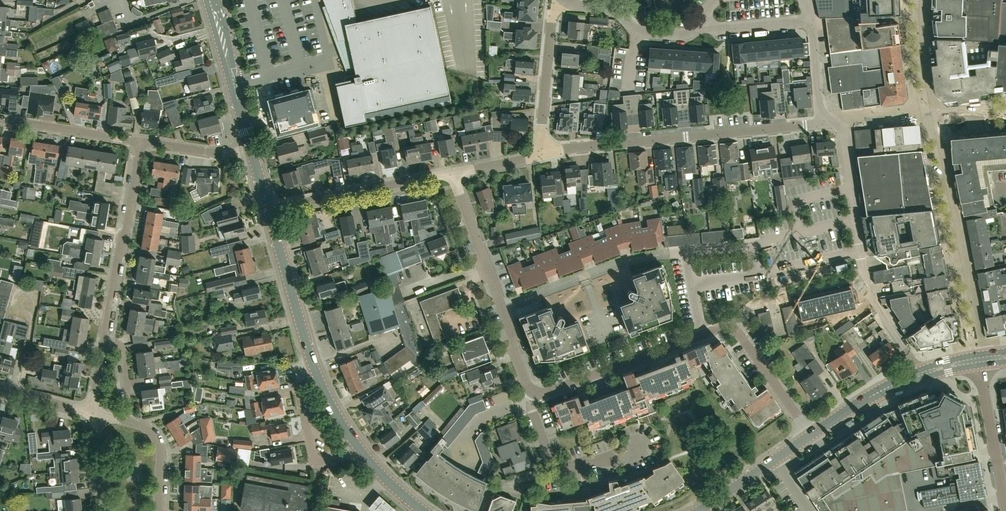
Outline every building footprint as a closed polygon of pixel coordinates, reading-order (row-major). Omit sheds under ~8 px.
[(451,103),(430,6),(356,22),(352,0),(323,0),(338,41),(348,39),(351,52),(354,69),(356,76),(353,77),(354,81),(351,82),(350,79),(335,83),(336,85),(345,126),(451,103)] [(536,8),(538,7),(539,2),(537,1),(537,0),(518,0),(517,7),(536,8)] [(632,4),(644,5),(644,8),(644,11),(682,13),(683,0),(632,0),(632,4)] [(852,17),(852,0),(815,0),(819,18),(825,18),(852,17)] [(899,15),(899,0),(852,0),(852,17),(875,16),(899,15)] [(967,39),(999,41),(1002,2),(1002,0),(933,0),(933,1),(932,8),(935,34),(936,38),(967,39)] [(996,87),(1005,86),(1005,2),(1002,2),(999,41),(996,87)] [(11,20),(11,19),(6,19),(7,7),(0,7),(0,19),(11,20)] [(536,8),(517,7),(517,14),(513,14),(513,12),(505,11),(504,18),(535,20),(535,16),(538,15),(538,10),(536,9),(536,8)] [(102,24),(113,19),(109,8),(98,13),(102,24)] [(183,14),(182,8),(171,11),(177,32),(194,28),(190,12),(183,14)] [(755,23),(755,14),(746,14),(746,23),(755,23)] [(879,46),(898,44),(898,40),(900,40),(897,23),(874,26),(873,22),(877,22),(877,21),(875,21),(875,16),(852,17),(825,18),(829,53),(879,46)] [(590,23),(590,24),(607,25),(607,18),(589,17),(589,23),(590,23)] [(153,22),(155,28),(157,34),(164,31),(159,18),(152,21),(153,22)] [(11,20),(0,19),(0,30),(10,31),(11,20)] [(87,19),(81,21),(86,30),(91,28),(87,19)] [(97,26),(101,37),(118,31),(113,19),(102,24),(97,26)] [(493,20),(487,20),(487,28),(500,29),(501,21),(493,20)] [(569,21),(568,37),(586,38),(587,31),(589,31),(590,24),(590,23),(589,23),(569,21)] [(147,31),(155,28),(153,22),(146,25),(147,31)] [(504,38),(517,39),(516,45),(534,47),(536,32),(529,31),(530,28),(524,27),(524,31),(517,30),(517,33),(504,31),(504,38)] [(10,31),(0,30),(0,48),(2,48),(2,49),(18,49),(18,44),(4,43),(5,36),(12,37),(12,32),(10,31)] [(115,45),(130,40),(128,33),(116,36),(113,37),(115,45)] [(789,38),(791,56),(792,56),(803,55),(801,37),(789,38)] [(778,39),(780,60),(792,59),(792,56),(791,56),(789,38),(778,39)] [(996,87),(999,41),(967,39),(936,38),(937,52),(931,52),(936,89),(948,99),(973,96),(973,93),(987,91),(987,88),(996,87)] [(147,57),(147,54),(157,51),(154,39),(136,43),(137,49),(128,52),(129,58),(139,56),(140,59),(147,57)] [(767,41),(768,61),(769,61),(780,60),(778,39),(767,41)] [(768,61),(767,41),(755,42),(757,60),(756,60),(757,64),(769,63),(769,61),(768,61)] [(746,61),(756,60),(757,60),(755,42),(744,43),(746,61)] [(746,61),(744,43),(732,44),(734,63),(734,64),(746,63),(746,61)] [(891,67),(901,65),(898,44),(879,46),(829,53),(831,66),(861,63),(862,66),(866,66),(866,65),(869,67),(882,65),(891,64),(891,67)] [(599,58),(599,46),(587,45),(587,53),(562,51),(561,66),(577,67),(578,57),(599,58)] [(176,71),(188,68),(187,66),(203,62),(199,46),(179,51),(182,61),(174,63),(176,71)] [(600,46),(599,56),(610,57),(611,47),(600,46)] [(161,64),(174,58),(169,47),(156,53),(145,58),(148,65),(159,60),(161,64)] [(649,48),(648,71),(660,72),(660,67),(661,49),(649,48)] [(671,68),(673,50),(661,49),(660,67),(671,68)] [(683,69),(684,51),(673,50),(671,68),(671,70),(683,71),(683,69)] [(694,69),(695,52),(684,51),(683,69),(693,69),(694,69)] [(695,52),(694,69),(693,69),(693,72),(705,73),(707,52),(695,52)] [(717,74),(719,53),(707,52),(705,73),(705,75),(710,75),(710,73),(717,74)] [(533,61),(506,58),(506,65),(514,66),(514,73),(532,74),(533,61)] [(111,73),(122,68),(118,60),(107,65),(111,73)] [(891,67),(891,64),(882,65),(883,68),(867,70),(866,66),(862,66),(861,63),(831,66),(827,67),(830,93),(839,92),(877,86),(885,85),(885,87),(904,84),(901,65),(891,67)] [(21,69),(20,69),(15,69),(6,69),(6,75),(14,76),(14,75),(20,77),(21,75),(21,69)] [(206,73),(187,77),(191,91),(209,86),(206,73)] [(564,80),(563,86),(578,87),(579,74),(565,73),(564,74),(563,74),(563,80),(564,80)] [(813,94),(811,76),(806,76),(807,86),(793,87),(794,100),(796,100),(796,107),(811,106),(810,94),(813,94)] [(26,85),(37,85),(37,77),(20,77),(20,85),(26,85)] [(125,83),(129,98),(138,96),(134,81),(125,83)] [(519,87),(519,81),(504,81),(504,86),(503,93),(512,94),(512,100),(529,102),(530,88),(519,87)] [(60,95),(66,92),(60,82),(54,85),(60,95)] [(775,115),(773,103),(781,103),(781,99),(779,82),(771,83),(771,91),(760,92),(762,116),(775,115)] [(877,86),(839,92),(842,110),(902,102),(906,97),(904,84),(885,87),(885,85),(877,86)] [(39,106),(40,96),(42,85),(30,85),(29,95),(24,95),(22,106),(28,107),(28,112),(38,114),(39,108),(39,106)] [(57,90),(54,85),(42,85),(40,96),(39,106),(39,108),(38,114),(42,114),(42,113),(51,114),(54,97),(50,96),(51,89),(57,90)] [(591,93),(592,88),(585,88),(578,87),(563,86),(563,91),(562,91),(561,96),(562,97),(562,98),(577,99),(578,93),(584,93),(584,92),(591,93)] [(18,88),(11,88),(11,90),(0,89),(0,104),(1,104),(1,97),(8,97),(8,99),(17,99),(18,88)] [(87,117),(91,92),(90,90),(83,89),(81,103),(76,102),(74,115),(87,117)] [(703,120),(701,96),(689,97),(689,89),(681,90),(683,110),(690,109),(691,121),(703,120)] [(683,110),(681,90),(673,91),(674,98),(662,100),(665,124),(677,122),(676,111),(683,110)] [(142,126),(142,127),(149,129),(150,127),(157,128),(160,109),(162,110),(162,104),(157,91),(148,91),(148,103),(151,103),(150,110),(151,110),(151,112),(143,111),(141,125),(142,126)] [(91,92),(87,117),(99,119),(101,106),(95,105),(96,99),(95,98),(96,93),(91,92)] [(303,101),(300,92),(269,100),(278,134),(316,124),(310,99),(303,101)] [(653,125),(651,103),(639,104),(638,94),(630,95),(632,115),(639,114),(640,126),(653,125)] [(197,116),(215,111),(211,95),(193,100),(197,116)] [(632,115),(630,95),(623,96),(623,103),(612,105),(614,128),(627,127),(625,116),(632,115)] [(176,106),(178,105),(176,99),(162,102),(166,111),(176,106)] [(577,122),(579,101),(569,103),(568,114),(560,113),(559,120),(557,120),(556,131),(565,132),(565,130),(570,131),(571,122),(577,122)] [(595,122),(603,123),(606,104),(594,103),(593,114),(584,113),(583,120),(581,120),(580,131),(589,132),(589,130),(594,131),(595,122)] [(132,127),(132,120),(125,119),(126,108),(109,106),(108,125),(132,127)] [(184,124),(176,106),(166,111),(173,128),(184,124)] [(464,151),(476,149),(470,117),(469,114),(469,113),(461,114),(466,135),(461,136),(464,151)] [(493,141),(493,131),(492,127),(491,125),(485,126),(486,131),(480,132),(479,126),(480,126),(477,113),(469,114),(470,117),(476,149),(489,146),(488,141),(493,141)] [(500,123),(510,124),(510,129),(511,129),(511,132),(518,133),(518,130),(526,130),(527,118),(512,116),(512,114),(500,113),(500,123)] [(190,122),(190,123),(190,124),(191,129),(193,130),(200,129),(201,136),(206,135),(207,137),(224,133),(220,118),(217,119),(216,115),(190,122)] [(425,132),(432,131),(430,120),(423,122),(425,132)] [(876,154),(917,150),(917,146),(918,146),(918,141),(917,130),(916,125),(910,125),(854,130),(856,147),(857,156),(876,154)] [(310,143),(327,139),(323,126),(307,131),(310,143)] [(393,150),(400,149),(395,127),(385,129),(387,142),(376,144),(378,151),(381,150),(385,167),(396,165),(393,150)] [(441,156),(455,153),(452,138),(451,138),(449,128),(441,129),(443,139),(438,141),(441,156)] [(493,131),(493,141),(505,141),(505,131),(493,131)] [(414,134),(419,160),(432,157),(429,143),(423,144),(421,133),(414,134)] [(407,163),(419,160),(414,134),(409,135),(411,146),(404,148),(407,163)] [(996,207),(992,188),(996,187),(993,172),(989,173),(988,170),(1005,168),(1005,134),(956,139),(958,163),(958,165),(956,165),(966,213),(996,207)] [(4,155),(1,176),(11,177),(14,157),(12,157),(13,154),(16,154),(15,156),(25,158),(26,149),(23,148),(24,140),(11,138),(8,155),(4,155)] [(280,163),(299,157),(295,141),(275,147),(280,163)] [(815,165),(822,164),(821,154),(833,153),(832,141),(815,143),(816,155),(814,155),(815,165)] [(43,163),(43,157),(46,144),(33,142),(31,154),(37,155),(36,162),(35,168),(33,183),(40,184),(40,183),(41,171),(43,163)] [(720,144),(722,168),(724,167),(724,171),(738,170),(737,164),(738,164),(736,142),(720,144)] [(46,144),(43,157),(51,158),(51,157),(56,158),(58,145),(46,144)] [(810,165),(809,161),(810,161),(807,144),(790,146),(792,157),(788,158),(785,158),(785,162),(780,163),(783,180),(790,178),(790,179),(794,178),(797,178),(797,177),(805,176),(814,175),(812,165),(810,165)] [(357,152),(356,145),(351,146),(353,152),(351,152),(352,159),(346,160),(349,174),(361,172),(358,158),(357,152)] [(700,166),(716,164),(714,145),(698,146),(700,166)] [(761,148),(764,168),(766,177),(772,176),(772,175),(773,175),(773,173),(777,172),(773,146),(761,148)] [(82,166),(85,150),(68,147),(67,155),(66,163),(82,166)] [(684,173),(695,172),(692,147),(676,148),(679,185),(686,184),(684,173)] [(758,169),(764,168),(761,148),(749,150),(753,176),(759,176),(758,169)] [(670,149),(654,150),(657,176),(661,175),(661,183),(664,183),(665,190),(678,189),(676,173),(672,173),(672,168),(670,149)] [(98,169),(100,153),(85,150),(82,166),(98,169)] [(917,150),(876,154),(857,156),(862,193),(860,193),(861,201),(863,201),(866,215),(878,214),(932,209),(929,196),(926,183),(927,183),(923,163),(920,151),(920,150),(917,150)] [(652,167),(647,167),(646,151),(629,153),(631,170),(637,169),(638,184),(653,183),(652,167)] [(95,186),(111,189),(112,183),(103,181),(105,170),(114,172),(116,156),(100,153),(98,169),(95,186)] [(358,158),(361,172),(374,169),(372,155),(359,157),(358,158)] [(296,168),(296,170),(283,173),(284,177),(283,178),(282,179),(284,184),(285,185),(286,184),(286,186),(299,182),(300,184),(310,181),(308,174),(315,172),(314,169),(329,165),(327,159),(312,163),(312,162),(301,165),(301,166),(296,168)] [(164,177),(166,163),(153,161),(151,173),(152,173),(151,180),(157,181),(158,176),(164,177)] [(45,184),(45,183),(46,183),(48,170),(47,170),(47,164),(43,163),(41,171),(40,183),(40,184),(45,184)] [(166,163),(164,177),(171,178),(171,177),(177,177),(179,165),(166,163)] [(610,173),(609,163),(593,165),(595,185),(603,184),(604,188),(607,188),(608,200),(610,200),(612,211),(620,210),(618,187),(616,172),(610,173)] [(739,180),(750,179),(747,163),(738,164),(737,164),(738,170),(739,180)] [(579,176),(578,166),(565,167),(567,187),(568,191),(569,193),(574,192),(575,191),(581,190),(581,192),(587,192),(587,175),(579,176)] [(189,184),(191,168),(184,167),(181,183),(189,184)] [(219,186),(219,170),(195,169),(194,185),(196,185),(196,188),(201,197),(208,193),(208,192),(209,192),(209,193),(217,193),(218,186),(219,186)] [(563,205),(559,172),(553,173),(553,174),(540,176),(542,197),(553,196),(554,206),(563,205)] [(719,194),(727,193),(724,177),(712,178),(713,185),(714,185),(714,186),(713,187),(714,194),(715,194),(715,196),(720,196),(719,194)] [(704,197),(702,178),(693,178),(695,199),(695,205),(707,204),(706,197),(704,197)] [(162,190),(163,183),(158,182),(157,189),(150,188),(149,195),(161,197),(162,190)] [(516,184),(520,214),(526,213),(525,204),(521,205),(521,201),(531,200),(530,183),(516,184)] [(513,214),(520,214),(516,184),(503,186),(505,202),(516,201),(516,205),(512,206),(513,214)] [(778,210),(786,209),(783,184),(774,186),(778,210)] [(34,199),(35,189),(31,189),(32,187),(24,186),(22,197),(30,199),(30,198),(34,199)] [(110,196),(111,189),(95,186),(94,191),(110,196)] [(493,212),(493,206),(491,201),(492,200),(492,198),(488,186),(477,190),(484,209),(485,209),(486,212),(493,212)] [(2,198),(7,199),(8,192),(4,191),(4,190),(0,189),(0,198),(2,198)] [(0,198),(0,204),(17,207),(19,201),(7,199),(2,198),(0,198)] [(412,202),(418,234),(419,234),(420,241),(437,235),(435,230),(428,232),(424,228),(422,216),(427,215),(424,200),(423,199),(422,198),(417,199),(417,200),(417,202),(412,202)] [(86,212),(106,216),(108,203),(94,201),(93,207),(88,206),(88,205),(80,203),(80,202),(70,200),(68,209),(77,211),(86,212)] [(418,234),(412,202),(408,203),(407,202),(406,201),(401,202),(401,203),(401,205),(400,205),(403,219),(399,220),(401,232),(406,231),(403,219),(410,218),(413,236),(418,234)] [(238,221),(237,217),(239,216),(237,209),(235,210),(234,209),(222,212),(220,205),(208,211),(201,216),(205,222),(216,219),(218,227),(238,221)] [(395,224),(394,224),(391,206),(378,209),(384,236),(385,244),(386,244),(391,242),(390,234),(395,233),(396,231),(395,224)] [(1002,239),(1001,235),(1005,234),(1005,212),(997,213),(996,207),(966,213),(967,219),(968,219),(973,245),(1002,239)] [(385,244),(384,236),(378,209),(366,211),(369,226),(370,233),(374,232),(377,246),(385,244)] [(925,223),(934,221),(932,210),(932,209),(878,214),(866,215),(860,215),(863,234),(925,222),(925,223)] [(77,211),(76,217),(86,219),(86,217),(91,218),(90,226),(104,228),(106,216),(86,212),(77,211)] [(146,223),(177,229),(178,223),(161,220),(162,214),(148,211),(146,223)] [(344,216),(340,217),(345,245),(351,244),(349,233),(355,232),(352,215),(351,211),(350,212),(344,213),(344,216)] [(14,220),(0,217),(0,224),(13,227),(14,220)] [(641,228),(644,247),(657,245),(657,241),(664,240),(663,236),(660,218),(647,220),(648,227),(642,228),(641,228)] [(218,227),(216,227),(217,232),(223,230),(225,238),(245,233),(245,232),(247,232),(245,225),(243,225),(241,220),(238,221),(218,227)] [(644,247),(641,228),(642,228),(641,221),(619,225),(624,247),(631,246),(631,249),(644,247)] [(875,255),(936,243),(936,242),(939,241),(936,224),(935,224),(934,223),(935,223),(934,221),(925,223),(925,222),(863,234),(866,245),(873,244),(875,254),(875,255)] [(320,227),(318,222),(311,225),(310,224),(299,227),(303,243),(315,239),(323,236),(322,235),(320,235),(318,228),(320,227)] [(570,224),(574,239),(582,236),(578,222),(570,224)] [(176,234),(177,229),(146,223),(144,236),(158,238),(159,232),(168,234),(168,233),(176,234)] [(600,236),(607,257),(619,252),(618,249),(624,247),(619,225),(598,232),(600,236)] [(521,230),(523,241),(540,237),(538,226),(521,230)] [(733,239),(743,238),(742,229),(732,229),(733,239)] [(326,240),(330,239),(339,236),(337,230),(324,234),(326,240)] [(520,241),(523,241),(521,230),(505,233),(507,244),(520,241)] [(183,252),(193,251),(192,235),(182,236),(183,252)] [(588,260),(594,258),(595,261),(607,257),(600,236),(593,239),(592,235),(580,239),(588,260)] [(167,240),(158,238),(144,236),(142,248),(156,251),(157,245),(166,247),(167,240)] [(78,242),(78,244),(67,243),(64,244),(62,255),(69,256),(71,248),(100,253),(102,240),(85,237),(84,243),(78,242)] [(419,254),(421,260),(433,255),(449,250),(448,248),(449,248),(447,242),(446,242),(444,237),(435,241),(433,237),(415,244),(416,247),(419,254)] [(973,245),(977,268),(1005,262),(1005,238),(1002,239),(973,245)] [(588,260),(580,239),(568,244),(570,250),(565,252),(571,270),(583,266),(582,262),(588,260)] [(357,243),(360,256),(361,263),(370,260),(366,241),(357,243)] [(252,260),(248,247),(235,251),(235,250),(233,251),(231,243),(210,248),(212,256),(228,252),(231,265),(238,263),(252,260)] [(936,243),(875,255),(875,257),(882,261),(886,263),(887,269),(941,258),(943,255),(942,253),(940,252),(940,250),(942,249),(941,246),(938,245),(938,244),(937,245),(936,243)] [(394,252),(388,254),(378,258),(385,275),(383,275),(388,287),(398,283),(401,282),(397,270),(421,261),(421,260),(419,254),(416,247),(415,244),(396,251),(394,252)] [(306,251),(304,252),(306,258),(308,258),(310,263),(323,259),(325,258),(324,253),(322,254),(319,246),(306,250),(306,251)] [(345,253),(343,247),(325,252),(327,257),(334,255),(334,256),(335,256),(345,253)] [(84,258),(83,263),(98,265),(100,253),(71,248),(69,256),(84,258)] [(571,270),(565,252),(558,255),(556,248),(544,252),(552,273),(557,271),(559,275),(571,270)] [(167,257),(180,259),(181,251),(168,249),(167,257)] [(552,273),(544,252),(532,257),(534,263),(529,266),(535,284),(547,279),(546,276),(552,273)] [(327,271),(330,270),(328,264),(337,261),(335,256),(334,256),(334,255),(327,257),(325,258),(323,259),(310,263),(309,263),(311,268),(309,269),(311,275),(313,275),(327,271)] [(111,267),(113,258),(106,256),(104,266),(111,267)] [(162,267),(154,266),(155,259),(140,256),(140,257),(138,259),(137,263),(139,265),(138,269),(164,273),(165,266),(162,266),(162,267)] [(179,266),(180,259),(167,257),(165,264),(179,266)] [(912,279),(944,273),(941,258),(887,269),(872,272),(874,283),(891,280),(911,277),(912,279)] [(241,276),(255,273),(254,272),(255,271),(256,270),(255,266),(254,266),(253,266),(252,260),(238,263),(231,265),(223,267),(224,273),(240,270),(241,276)] [(529,266),(522,268),(520,262),(507,266),(512,278),(518,276),(523,288),(535,284),(529,266)] [(607,342),(629,334),(630,337),(674,320),(674,310),(673,302),(671,290),(669,282),(662,262),(632,273),(629,265),(544,297),(516,308),(520,319),(517,321),(531,358),(535,356),(536,360),(537,363),(547,363),(552,362),(560,361),(570,359),(576,357),(592,351),(591,348),(607,342)] [(15,265),(12,277),(20,279),(22,266),(15,265)] [(83,276),(85,270),(63,266),(61,277),(75,280),(73,289),(76,290),(93,293),(95,278),(83,276)] [(979,272),(982,288),(983,288),(988,314),(1005,311),(1005,266),(979,272)] [(151,283),(152,277),(160,279),(170,280),(171,274),(164,273),(138,269),(138,272),(135,274),(135,278),(136,280),(136,281),(151,284),(151,283)] [(911,294),(946,287),(947,287),(944,273),(912,279),(911,277),(891,280),(893,293),(889,294),(889,295),(910,290),(911,294)] [(234,276),(206,283),(208,292),(236,285),(234,276)] [(354,295),(376,287),(373,278),(351,286),(354,295)] [(334,284),(332,279),(324,281),(325,283),(316,285),(320,298),(337,293),(336,292),(346,289),(344,281),(334,284)] [(11,290),(13,283),(0,280),(0,281),(0,287),(11,290)] [(389,293),(400,289),(398,283),(388,287),(387,287),(388,289),(389,293)] [(245,304),(252,302),(252,300),(261,298),(258,286),(241,290),(242,293),(233,295),(234,302),(244,300),(244,302),(245,302),(245,304)] [(11,290),(0,287),(0,295),(9,297),(11,290)] [(391,299),(389,293),(388,289),(387,287),(358,296),(370,334),(399,326),(393,305),(391,299)] [(855,307),(850,287),(796,300),(801,320),(855,307)] [(894,312),(949,301),(946,287),(911,294),(910,290),(889,295),(891,307),(894,312)] [(159,290),(152,288),(150,288),(149,292),(134,289),(134,292),(132,292),(131,297),(132,298),(132,301),(150,304),(151,299),(158,300),(160,290),(159,290)] [(434,341),(444,338),(435,314),(463,304),(457,288),(419,302),(434,341)] [(225,296),(223,289),(212,292),(213,299),(225,296)] [(391,299),(402,295),(400,289),(389,293),(391,299)] [(62,308),(70,310),(71,304),(78,305),(78,306),(90,308),(93,293),(76,290),(75,298),(79,299),(79,301),(71,300),(72,299),(63,298),(62,303),(62,302),(61,308),(62,308)] [(7,304),(9,297),(0,295),(0,302),(7,304)] [(393,305),(404,301),(402,295),(391,299),(393,305)] [(405,346),(415,356),(423,353),(404,301),(393,305),(399,326),(405,345),(405,346)] [(949,301),(894,312),(895,313),(893,314),(901,326),(900,327),(915,350),(942,344),(941,342),(957,339),(956,336),(960,336),(958,326),(960,325),(958,315),(956,316),(955,311),(951,312),(949,301)] [(330,330),(347,325),(341,305),(324,310),(330,330)] [(74,318),(75,311),(70,310),(62,308),(60,319),(73,322),(72,330),(86,333),(88,320),(74,318)] [(163,326),(164,321),(159,320),(159,321),(144,318),(146,312),(131,309),(129,321),(158,326),(163,326)] [(165,317),(166,311),(162,310),(156,309),(155,315),(165,317)] [(247,327),(266,323),(264,310),(244,314),(247,327)] [(759,320),(771,317),(769,311),(757,314),(759,320)] [(784,319),(795,316),(794,311),(783,314),(784,319)] [(1005,333),(1005,311),(988,314),(986,315),(988,322),(984,323),(986,334),(990,337),(1000,335),(1000,334),(1005,333)] [(760,325),(772,322),(771,317),(759,320),(760,325)] [(129,321),(126,333),(132,334),(133,343),(146,341),(147,336),(142,335),(143,329),(157,332),(158,326),(129,321)] [(26,339),(28,326),(11,322),(10,329),(8,335),(26,339)] [(761,330),(773,327),(772,322),(760,325),(761,330)] [(221,335),(230,334),(237,332),(236,325),(220,328),(221,335)] [(347,325),(330,330),(336,351),(353,346),(347,325)] [(1,340),(0,342),(0,365),(6,341),(8,335),(10,329),(2,327),(0,335),(0,339),(1,340)] [(762,335),(774,332),(773,327),(761,330),(762,335)] [(788,335),(799,333),(798,327),(787,329),(788,335)] [(875,366),(888,357),(889,358),(894,355),(893,353),(895,352),(888,342),(890,341),(882,329),(878,332),(882,339),(880,340),(884,345),(868,356),(875,366)] [(84,346),(86,333),(72,330),(70,338),(58,335),(57,341),(53,340),(52,347),(70,350),(71,344),(84,346)] [(842,334),(855,354),(861,350),(847,330),(842,334)] [(774,332),(762,335),(764,341),(776,338),(774,332)] [(230,334),(221,335),(213,337),(216,352),(233,349),(230,334)] [(856,354),(855,354),(842,334),(839,336),(839,337),(840,337),(844,343),(833,351),(838,358),(828,365),(839,381),(856,369),(849,359),(856,354)] [(272,349),(270,335),(254,338),(253,336),(242,338),(245,356),(257,354),(256,352),(272,349)] [(458,344),(461,351),(450,355),(454,366),(456,372),(457,374),(492,361),(491,360),(491,361),(487,352),(488,352),(482,335),(458,344)] [(155,348),(171,346),(175,345),(174,338),(170,338),(170,340),(154,342),(155,348)] [(13,343),(6,341),(0,365),(0,370),(11,373),(15,359),(9,357),(13,343)] [(685,352),(695,379),(696,379),(699,377),(707,375),(733,412),(741,406),(755,426),(780,408),(766,388),(754,397),(726,358),(730,356),(719,342),(712,347),(709,343),(685,352)] [(813,399),(826,390),(816,375),(823,371),(805,344),(792,353),(798,362),(794,366),(797,371),(802,368),(803,368),(805,367),(811,375),(801,382),(813,399)] [(412,358),(415,356),(405,346),(394,354),(402,365),(410,359),(412,358)] [(70,350),(52,347),(51,354),(67,357),(68,350),(70,350)] [(138,365),(162,362),(161,356),(153,357),(152,351),(136,353),(138,365)] [(658,411),(653,396),(692,381),(692,380),(695,379),(685,352),(682,353),(685,360),(649,373),(646,366),(642,368),(643,370),(635,373),(635,374),(633,375),(631,371),(622,374),(628,390),(581,408),(577,396),(554,404),(563,428),(586,420),(588,426),(589,429),(636,411),(639,418),(642,417),(658,411)] [(390,374),(402,365),(394,354),(383,362),(390,374)] [(412,358),(410,359),(415,367),(422,363),(415,356),(412,358)] [(346,379),(371,370),(369,364),(361,367),(358,358),(340,364),(346,379)] [(79,370),(81,371),(82,365),(80,365),(81,363),(67,361),(65,367),(55,365),(53,371),(58,372),(79,376),(79,370)] [(162,362),(138,365),(139,377),(155,375),(155,369),(170,367),(170,361),(162,362)] [(232,371),(232,362),(217,361),(217,370),(232,371)] [(439,381),(443,379),(457,374),(456,372),(454,366),(436,373),(439,381)] [(479,374),(477,368),(461,374),(463,381),(468,379),(470,384),(481,380),(484,387),(499,382),(494,369),(479,374)] [(63,378),(62,386),(76,388),(79,376),(58,372),(53,371),(43,369),(41,382),(54,384),(56,377),(63,378)] [(246,383),(277,378),(275,369),(263,371),(263,370),(252,372),(252,375),(245,376),(246,383)] [(371,370),(346,379),(352,394),(363,390),(360,381),(376,375),(374,369),(371,370)] [(277,378),(246,383),(247,390),(248,392),(259,390),(259,391),(266,389),(266,388),(278,386),(277,378)] [(163,389),(183,386),(182,381),(172,382),(171,381),(160,383),(160,389),(163,389)] [(422,401),(426,405),(444,388),(440,384),(422,401)] [(244,395),(245,390),(245,388),(232,387),(231,394),(239,395),(243,395),(244,395)] [(361,411),(366,417),(365,418),(368,422),(369,422),(370,423),(382,415),(378,409),(392,400),(384,387),(364,400),(368,406),(361,411)] [(160,389),(160,388),(141,391),(143,404),(151,403),(152,409),(163,408),(161,394),(162,394),(164,392),(163,389),(160,389)] [(815,458),(801,467),(793,472),(797,477),(805,489),(811,499),(819,494),(831,510),(908,510),(900,472),(931,466),(933,478),(946,476),(943,464),(974,458),(972,448),(976,447),(970,417),(966,417),(965,411),(964,411),(964,412),(960,409),(962,406),(963,403),(942,391),(940,394),(938,397),(934,395),(934,394),(928,396),(926,393),(897,404),(898,408),(885,413),(884,412),(869,422),(861,427),(861,428),(854,433),(854,432),(831,447),(831,448),(824,453),(824,452),(815,458)] [(251,410),(282,404),(280,397),(268,398),(268,397),(261,398),(261,402),(257,402),(250,403),(251,410)] [(477,401),(481,412),(487,409),(483,399),(477,401)] [(475,414),(481,412),(477,401),(469,404),(475,414)] [(185,413),(196,410),(194,404),(183,407),(185,413)] [(282,404),(251,410),(252,417),(260,416),(260,415),(264,414),(264,418),(272,417),(271,415),(283,413),(282,404)] [(472,418),(475,414),(469,404),(463,411),(472,418)] [(405,416),(414,428),(421,422),(412,410),(405,416)] [(658,411),(642,417),(645,424),(662,418),(664,417),(664,416),(661,410),(658,411)] [(468,422),(472,418),(463,411),(460,415),(468,422)] [(174,435),(186,427),(182,421),(187,417),(184,412),(178,416),(166,424),(174,435)] [(465,427),(468,422),(460,415),(456,420),(465,427)] [(5,438),(18,442),(21,429),(15,427),(17,421),(3,417),(0,429),(0,432),(6,433),(5,438)] [(428,442),(436,433),(433,430),(437,426),(429,418),(424,422),(416,430),(428,442)] [(399,429),(396,426),(398,424),(394,419),(389,424),(392,428),(379,438),(387,449),(400,439),(395,432),(399,429)] [(461,431),(465,427),(456,420),(453,424),(461,431)] [(516,441),(521,440),(514,422),(496,428),(503,446),(516,441)] [(261,427),(260,424),(251,425),(252,435),(262,433),(270,432),(271,440),(287,437),(287,436),(290,435),(289,429),(286,428),(285,424),(272,427),(272,425),(261,427)] [(458,435),(461,431),(453,424),(449,428),(458,435)] [(196,444),(202,442),(199,427),(190,434),(186,427),(174,435),(181,446),(191,440),(194,445),(196,444)] [(454,440),(458,435),(449,428),(445,433),(454,440)] [(49,442),(50,449),(55,448),(55,445),(71,444),(69,430),(42,433),(43,443),(49,442)] [(476,446),(487,442),(483,431),(480,432),(475,440),(476,446)] [(451,444),(454,440),(445,433),(442,437),(451,444)] [(451,444),(442,437),(441,436),(430,450),(433,453),(416,473),(427,482),(438,490),(450,497),(462,504),(476,510),(486,481),(475,476),(465,471),(455,465),(445,458),(439,453),(443,448),(441,446),(443,444),(447,448),(451,444)] [(252,448),(252,440),(233,439),(232,447),(252,448)] [(520,453),(516,441),(503,446),(497,448),(502,460),(506,458),(506,459),(511,457),(513,463),(510,464),(510,465),(502,468),(504,475),(530,465),(525,451),(520,453)] [(200,468),(200,462),(207,462),(207,446),(203,446),(202,442),(196,444),(195,455),(186,454),(185,468),(200,468)] [(478,451),(489,447),(487,442),(476,446),(478,451)] [(410,467),(413,464),(413,463),(412,462),(418,456),(412,451),(416,447),(413,443),(397,459),(406,468),(408,466),(409,467),(410,467)] [(236,464),(238,449),(218,445),(215,460),(236,464)] [(480,456),(491,453),(489,447),(478,451),(480,456)] [(59,450),(46,451),(46,458),(60,457),(59,450)] [(271,465),(292,461),(290,450),(269,453),(271,465)] [(482,462),(494,462),(491,453),(480,456),(482,462)] [(50,472),(55,472),(55,471),(77,469),(76,458),(54,460),(54,466),(50,467),(50,472)] [(636,505),(651,500),(652,502),(662,496),(674,491),(674,488),(683,480),(669,461),(665,465),(651,469),(653,472),(644,479),(643,477),(625,484),(623,480),(608,481),(608,483),(602,484),(603,492),(585,498),(585,500),(576,501),(574,498),(561,503),(549,504),(536,502),(535,505),(530,506),(531,510),(637,510),(636,505)] [(985,496),(978,461),(947,467),(949,476),(949,479),(955,478),(956,482),(949,483),(950,486),(920,491),(924,508),(953,503),(953,502),(985,496)] [(490,472),(494,462),(482,462),(480,467),(490,472)] [(31,474),(30,463),(21,463),(19,471),(31,474)] [(487,477),(490,472),(480,467),(477,472),(487,477)] [(207,468),(200,468),(185,468),(185,481),(199,482),(199,481),(212,482),(212,475),(207,475),(207,468)] [(64,483),(78,481),(77,469),(55,471),(55,472),(56,484),(64,483)] [(309,499),(306,498),(308,487),(247,476),(241,508),(255,510),(307,510),(309,499)] [(199,485),(185,485),(184,498),(198,498),(210,499),(212,499),(213,485),(199,485)] [(52,491),(53,498),(66,497),(66,490),(52,491)] [(766,510),(773,510),(770,507),(775,504),(767,491),(757,497),(766,510)] [(513,510),(516,501),(494,493),(488,510),(510,510),(513,510)] [(369,506),(374,510),(400,510),(379,494),(369,506)] [(339,508),(340,500),(326,497),(323,510),(355,510),(339,508)] [(757,497),(746,504),(751,510),(766,510),(757,497)] [(60,507),(61,510),(73,510),(81,510),(80,498),(65,499),(66,506),(60,507)] [(198,498),(184,498),(183,510),(190,510),(209,510),(210,499),(198,498)]
